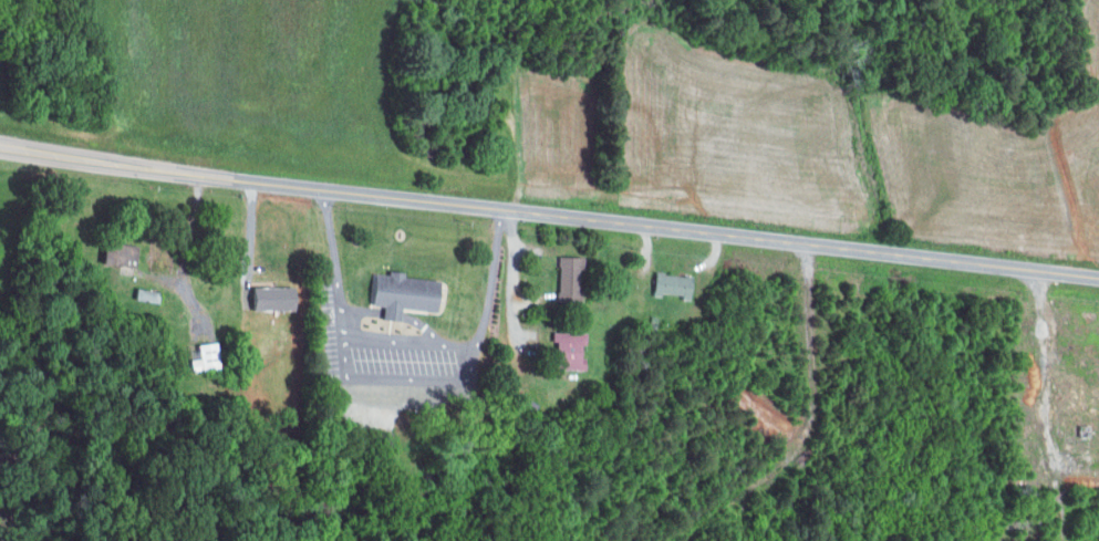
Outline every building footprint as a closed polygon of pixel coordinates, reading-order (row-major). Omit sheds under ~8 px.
[(96,243),(94,263),(130,267),(132,246),(96,243)] [(579,256),(554,257),(554,284),(574,284),(574,269),(579,269),(579,256)] [(380,303),(383,274),(396,275),(397,270),(409,271),(408,275),(445,279),(442,309),(411,305),(409,313),(408,321),(387,319),(387,311),(388,303),(380,303)] [(684,298),(686,277),(650,273),(648,294),(684,298)] [(130,301),(153,302),(154,291),(131,289),(130,301)] [(580,346),(580,333),(547,332),(546,369),(579,369),(579,357),(575,357),(575,345),(580,346)] [(194,359),(185,360),(187,372),(214,368),(210,342),(191,344),(194,359)]
